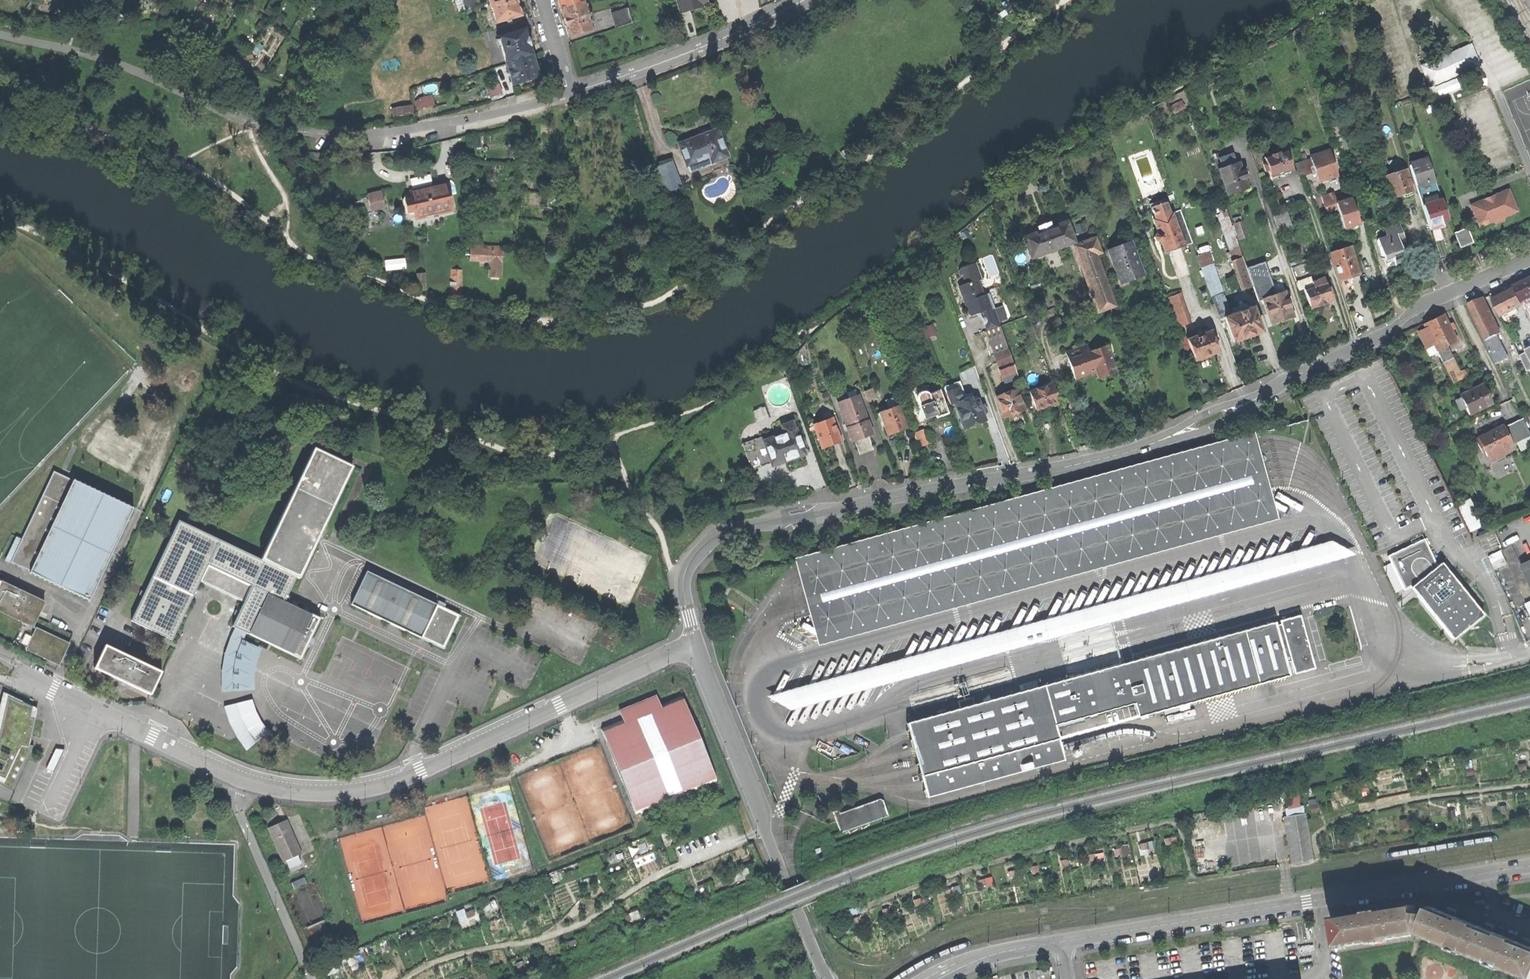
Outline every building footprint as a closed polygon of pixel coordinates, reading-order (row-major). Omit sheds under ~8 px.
[(481,4),(480,0),(455,0),(458,11),(466,9),(473,7),(481,4)] [(520,15),(518,6),(516,0),(496,0),(490,2),(496,22),(504,19),(506,21),(510,19),(512,17),(520,15)] [(560,8),(583,1),(583,0),(558,0),(560,8)] [(681,12),(691,9),(702,6),(700,0),(677,0),(681,12)] [(568,37),(592,30),(584,1),(583,1),(560,8),(564,24),(568,37)] [(617,28),(632,22),(628,8),(613,13),(617,28)] [(501,65),(506,63),(532,55),(530,46),(531,44),(530,41),(529,38),(527,37),(524,28),(514,32),(513,31),(506,33),(506,34),(498,37),(500,43),(496,45),(501,65)] [(1451,71),(1473,62),(1467,49),(1446,58),(1444,55),(1421,65),(1429,85),(1453,75),(1451,71)] [(506,63),(512,85),(539,76),(536,67),(532,55),(506,63)] [(491,97),(502,93),(498,84),(488,88),(491,97)] [(423,107),(429,106),(427,96),(421,98),(423,107)] [(1173,112),(1184,106),(1181,100),(1170,106),(1173,112)] [(394,119),(414,116),(414,113),(413,105),(392,109),(394,117),(394,119)] [(677,142),(685,162),(708,154),(711,160),(726,154),(716,127),(695,135),(677,142)] [(1340,149),(1346,147),(1342,135),(1336,137),(1340,149)] [(1283,172),(1292,169),(1285,150),(1264,157),(1271,176),(1283,172)] [(1319,182),(1337,175),(1329,151),(1310,157),(1319,182)] [(712,163),(711,160),(708,154),(685,162),(689,172),(712,163)] [(1439,226),(1445,224),(1444,220),(1447,219),(1434,179),(1428,158),(1409,165),(1430,229),(1439,226)] [(668,192),(684,186),(674,159),(658,165),(668,192)] [(1298,176),(1304,174),(1300,161),(1294,163),(1298,176)] [(1240,189),(1248,186),(1244,177),(1246,177),(1244,171),(1242,171),(1239,162),(1218,169),(1227,195),(1240,189)] [(1404,193),(1412,190),(1405,168),(1385,175),(1392,197),(1404,193)] [(425,177),(414,179),(415,186),(427,184),(425,177)] [(423,216),(452,209),(447,185),(428,189),(409,193),(410,200),(404,201),(407,212),(413,211),(413,215),(422,213),(423,216)] [(1510,189),(1471,205),(1481,228),(1502,220),(1520,212),(1510,189)] [(1165,252),(1192,242),(1180,209),(1170,213),(1162,191),(1148,196),(1156,218),(1153,219),(1158,233),(1156,233),(1154,236),(1156,241),(1159,242),(1161,241),(1165,252)] [(1359,223),(1351,198),(1348,199),(1347,196),(1342,198),(1339,199),(1338,195),(1333,196),(1332,193),(1321,196),(1326,213),(1337,209),(1344,228),(1351,226),(1352,228),(1354,229),(1355,229),(1357,228),(1357,226),(1356,224),(1359,223)] [(359,225),(379,220),(373,196),(353,200),(359,225)] [(1080,216),(1088,214),(1084,202),(1076,205),(1080,216)] [(1240,238),(1247,236),(1240,216),(1233,218),(1240,238)] [(1075,242),(1068,221),(1051,227),(1050,223),(1038,227),(1040,231),(1024,237),(1031,258),(1053,250),(1075,242)] [(1387,236),(1379,239),(1389,270),(1401,266),(1407,264),(1398,235),(1404,233),(1401,223),(1385,228),(1387,236)] [(1460,246),(1471,242),(1466,229),(1454,233),(1460,246)] [(1243,288),(1263,281),(1255,256),(1244,260),(1234,232),(1224,235),(1243,288)] [(1100,311),(1116,305),(1097,254),(1102,252),(1096,237),(1076,245),(1100,311)] [(1120,280),(1129,277),(1130,279),(1135,277),(1143,274),(1136,255),(1137,255),(1131,240),(1108,249),(1108,250),(1111,249),(1115,261),(1113,262),(1120,280)] [(1346,278),(1359,274),(1349,246),(1331,252),(1340,281),(1346,278)] [(416,248),(418,268),(428,267),(426,247),(416,248)] [(501,256),(501,251),(470,249),(470,260),(490,261),(489,271),(500,272),(501,256)] [(1201,267),(1214,263),(1209,250),(1197,254),(1201,267)] [(976,261),(972,262),(978,278),(982,276),(976,261)] [(987,299),(991,298),(988,291),(983,293),(978,278),(972,262),(963,266),(961,269),(966,283),(958,285),(968,312),(969,312),(972,313),(980,311),(990,307),(987,299)] [(1322,303),(1331,300),(1325,281),(1313,285),(1307,266),(1292,271),(1299,290),(1304,288),(1310,307),(1322,303)] [(450,298),(461,298),(463,269),(451,268),(450,298)] [(418,290),(426,289),(424,273),(416,274),(418,290)] [(1529,298),(1529,297),(1529,277),(1525,280),(1514,285),(1522,301),(1525,307),(1524,307),(1529,318),(1529,300),(1529,298)] [(1357,295),(1364,292),(1359,278),(1352,280),(1357,295)] [(1285,319),(1293,316),(1284,291),(1263,298),(1272,323),(1285,319)] [(1511,315),(1519,311),(1509,291),(1508,291),(1508,292),(1502,295),(1501,294),(1501,295),(1500,295),(1500,296),(1493,299),(1504,321),(1507,320),(1505,317),(1510,314),(1511,315)] [(1249,335),(1262,330),(1253,306),(1230,314),(1222,293),(1212,296),(1220,318),(1225,316),(1234,341),(1249,335)] [(1498,334),(1501,333),(1484,296),(1477,299),(1467,304),(1484,341),(1498,334)] [(994,305),(991,298),(987,299),(990,307),(980,311),(983,319),(986,327),(1000,322),(998,317),(994,305)] [(1002,302),(994,305),(998,317),(1006,313),(1002,302)] [(1178,327),(1190,322),(1186,309),(1173,314),(1178,327)] [(1433,344),(1436,351),(1447,345),(1456,341),(1443,314),(1433,319),(1423,324),(1425,328),(1419,331),(1426,347),(1433,344)] [(985,327),(994,351),(1008,345),(1000,322),(986,327),(985,327)] [(1208,355),(1218,351),(1211,330),(1187,338),(1195,360),(1208,355)] [(1510,358),(1498,334),(1484,341),(1496,364),(1510,358)] [(1015,344),(1009,346),(1013,357),(1013,359),(1019,357),(1015,344)] [(1099,377),(1116,371),(1107,344),(1089,351),(1085,352),(1083,345),(1067,351),(1076,378),(1084,375),(1091,373),(1090,371),(1094,369),(1097,371),(1099,377)] [(999,363),(1013,357),(1009,346),(1008,345),(994,351),(998,363),(999,363)] [(1453,358),(1447,345),(1436,351),(1442,363),(1453,358)] [(1013,359),(1013,357),(999,363),(1002,371),(1016,366),(1013,359)] [(1453,358),(1442,363),(1452,383),(1466,376),(1464,371),(1460,373),(1453,358)] [(1025,365),(1017,368),(1019,373),(1020,378),(1029,375),(1025,365)] [(1017,368),(1016,366),(1002,371),(1005,378),(1019,373),(1017,368)] [(955,399),(967,395),(961,380),(945,386),(950,401),(955,399)] [(1053,380),(1030,388),(1036,407),(1045,404),(1056,400),(1054,392),(1057,391),(1053,380)] [(916,392),(927,388),(925,382),(909,387),(917,409),(922,408),(916,392)] [(1469,414),(1491,403),(1482,384),(1470,389),(1459,395),(1469,414)] [(868,401),(872,400),(872,397),(877,396),(873,386),(864,389),(868,401)] [(1017,386),(997,393),(1005,413),(1015,409),(1025,405),(1021,396),(1022,396),(1020,391),(1019,391),(1017,386)] [(848,427),(852,438),(861,434),(871,431),(856,387),(847,390),(849,396),(839,400),(846,420),(843,421),(845,427),(848,427)] [(929,392),(927,388),(916,392),(922,408),(924,415),(930,413),(935,412),(936,415),(946,411),(938,388),(929,392)] [(970,394),(967,395),(955,399),(964,425),(974,421),(985,417),(978,395),(971,397),(970,394)] [(899,402),(878,410),(879,411),(877,411),(881,421),(883,421),(887,434),(898,430),(908,426),(900,405),(899,402)] [(813,422),(822,445),(832,441),(840,438),(832,415),(813,422)] [(1503,427),(1511,444),(1529,435),(1522,418),(1503,427)] [(780,423),(781,426),(783,431),(763,439),(771,460),(772,464),(783,460),(805,451),(796,426),(795,426),(792,419),(780,423)] [(1504,447),(1511,444),(1503,427),(1502,425),(1491,430),(1478,437),(1479,439),(1477,440),(1481,449),(1484,448),(1487,455),(1488,455),(1491,461),(1506,453),(1504,447)] [(783,431),(781,426),(755,436),(765,463),(771,460),(763,439),(783,431)] [(923,427),(914,430),(918,442),(927,439),(923,427)] [(1255,430),(795,556),(799,569),(801,576),(803,583),(805,592),(807,600),(810,609),(820,643),(1279,516),(1270,482),(1268,474),(1265,466),(1263,457),(1260,447),(1258,438),(1255,430)] [(262,560),(298,577),(301,578),(318,542),(321,537),(354,467),(315,449),(262,560)] [(32,571),(75,481),(55,472),(12,562),(32,571)] [(133,509),(75,481),(32,571),(31,573),(70,592),(71,591),(89,600),(133,509)] [(1469,532),(1483,525),(1470,498),(1456,505),(1469,532)] [(253,586),(246,603),(235,626),(236,627),(248,632),(303,658),(312,639),(321,619),(286,602),(298,577),(262,560),(181,522),(134,622),(174,640),(202,582),(209,566),(253,586)] [(329,541),(321,537),(318,542),(326,546),(329,541)] [(1405,589),(1418,581),(1439,568),(1433,555),(1425,537),(1388,555),(1405,589)] [(1116,619),(1356,553),(1330,539),(776,692),(767,694),(793,708),(890,681),(1059,635),(1116,619)] [(202,582),(246,603),(253,586),(209,566),(202,582)] [(1417,593),(1454,638),(1469,626),(1484,614),(1448,569),(1442,574),(1439,568),(1418,581),(1423,588),(1417,593)] [(421,636),(437,603),(368,570),(352,603),(421,636)] [(0,587),(0,592),(3,593),(1,598),(0,598),(0,612),(34,628),(39,618),(34,616),(37,610),(42,612),(47,602),(3,581),(2,582),(0,587)] [(460,614),(437,603),(421,636),(444,647),(460,614)] [(39,618),(42,612),(37,610),(34,616),(39,618)] [(1294,673),(1314,668),(1300,615),(1279,620),(1294,673)] [(1069,674),(975,700),(960,704),(907,720),(911,734),(916,752),(921,768),(926,786),(929,794),(1067,756),(1064,746),(1057,721),(1136,700),(1139,712),(1291,671),(1277,618),(1141,655),(1069,674)] [(1125,653),(1116,619),(1059,635),(1069,674),(1141,655),(1141,653),(1125,653)] [(244,641),(248,632),(236,627),(229,641),(225,655),(222,673),(222,690),(255,690),(255,673),(257,663),(262,647),(244,641)] [(70,644),(36,628),(25,650),(43,659),(59,667),(70,644)] [(108,674),(151,695),(162,672),(106,645),(95,668),(108,674)] [(5,693),(0,712),(0,782),(5,784),(22,746),(30,746),(38,708),(5,693)] [(960,704),(975,700),(973,693),(958,697),(960,704)] [(624,721),(602,730),(637,814),(718,780),(684,696),(661,706),(657,696),(620,711),(624,721)] [(253,699),(225,707),(230,722),(238,737),(248,750),(269,732),(262,722),(257,711),(253,699)] [(34,746),(30,746),(22,746),(5,784),(13,789),(34,746)] [(1287,795),(1289,809),(1302,807),(1300,793),(1287,795)] [(841,830),(891,813),(886,798),(881,796),(842,810),(836,812),(841,830)] [(1310,800),(1312,813),(1319,812),(1317,799),(1310,800)] [(1285,809),(1287,817),(1305,814),(1304,806),(1302,807),(1289,809),(1285,809)] [(1287,838),(1291,863),(1314,860),(1306,814),(1305,814),(1287,817),(1284,817),(1287,838)] [(284,863),(297,857),(293,848),(299,846),(293,832),(288,821),(270,829),(284,863)] [(303,855),(299,846),(293,848),(297,857),(303,855)] [(1092,861),(1106,858),(1105,853),(1091,856),(1092,861)] [(309,868),(303,855),(297,857),(284,863),(290,876),(309,868)] [(1524,978),(1529,978),(1529,950),(1528,949),(1529,945),(1525,943),(1521,942),(1519,946),(1489,934),(1491,930),(1486,929),(1482,927),(1481,931),(1451,918),(1453,914),(1449,912),(1444,911),(1442,914),(1427,909),(1425,915),(1414,914),(1412,907),(1397,910),(1396,906),(1390,907),(1387,908),(1387,912),(1357,917),(1356,913),(1352,914),(1346,915),(1347,919),(1331,921),(1335,949),(1417,936),(1524,978)]
